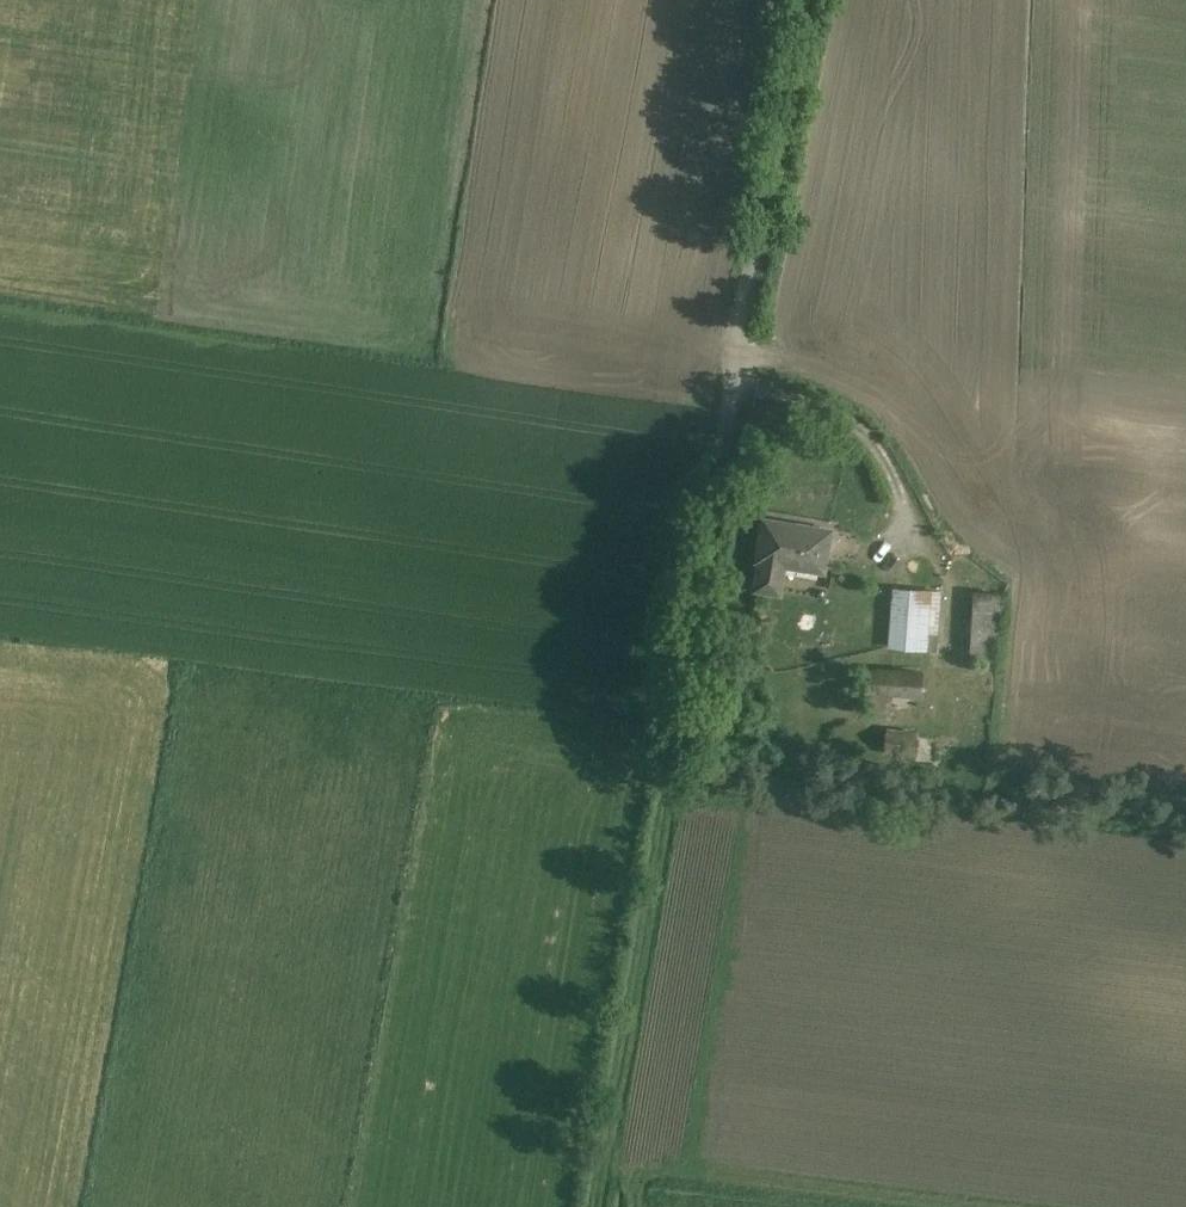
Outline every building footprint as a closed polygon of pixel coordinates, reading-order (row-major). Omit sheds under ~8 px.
[(810,524),(798,522),(795,524),(765,519),(759,559),(761,559),(757,588),(779,591),(784,563),(824,570),(830,530),(812,527),(810,524)] [(929,591),(896,588),(892,645),(925,648),(926,632),(929,591)] [(938,591),(929,591),(926,632),(934,633),(938,591)] [(1002,595),(981,593),(979,612),(978,612),(974,658),(996,660),(1002,595)] [(924,655),(873,652),(871,669),(872,669),(923,672),(924,655)] [(923,672),(872,669),(870,691),(892,692),(921,694),(923,672)] [(892,692),(870,691),(869,707),(891,709),(892,692)] [(864,724),(861,742),(861,748),(887,751),(888,730),(887,727),(864,724)] [(918,733),(888,730),(887,751),(916,754),(918,733)]
